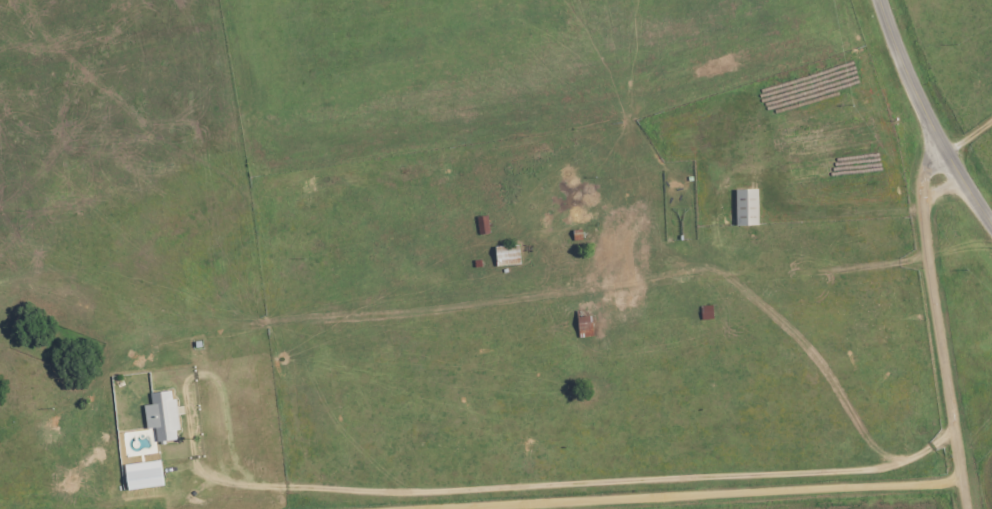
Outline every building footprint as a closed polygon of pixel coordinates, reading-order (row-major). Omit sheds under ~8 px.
[(755,226),(755,189),(732,189),(732,226),(755,226)] [(476,217),(477,233),(485,233),(485,217),(476,217)] [(517,266),(516,245),(491,246),(492,266),(517,266)] [(699,320),(711,320),(711,307),(699,307),(699,320)] [(574,338),(589,338),(589,310),(574,310),(574,338)] [(148,393),(149,405),(141,405),(143,430),(152,429),(154,443),(176,441),(172,391),(148,393)]
